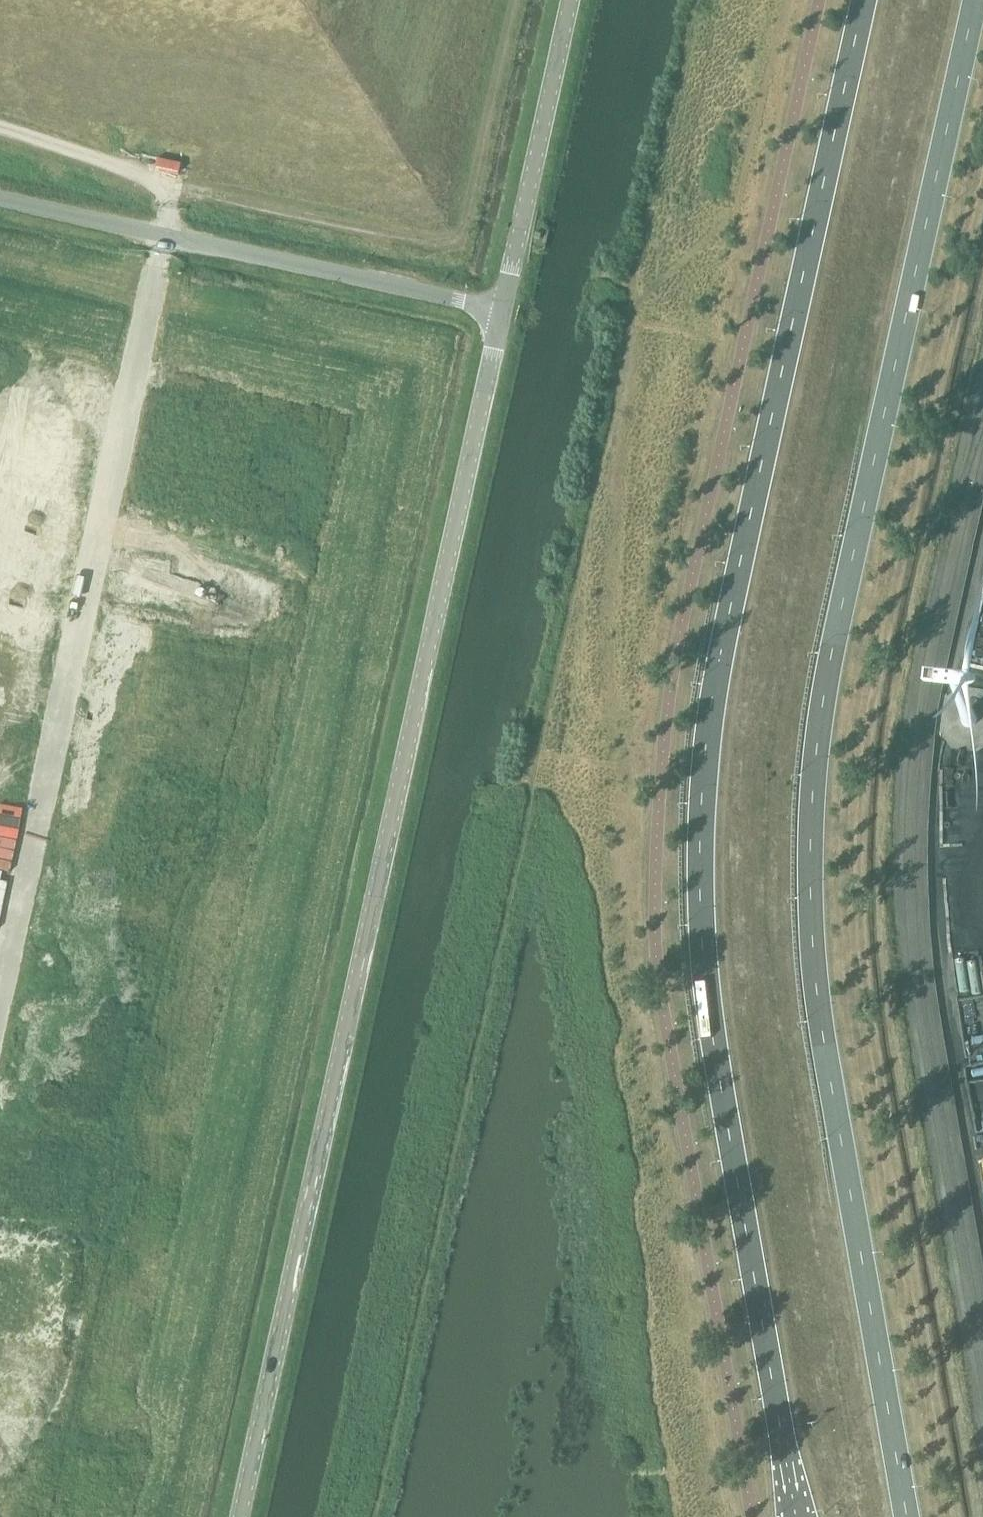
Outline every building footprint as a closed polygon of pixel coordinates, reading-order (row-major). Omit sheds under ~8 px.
[(963,995),(967,1028),(982,1026),(982,993),(963,995)]
